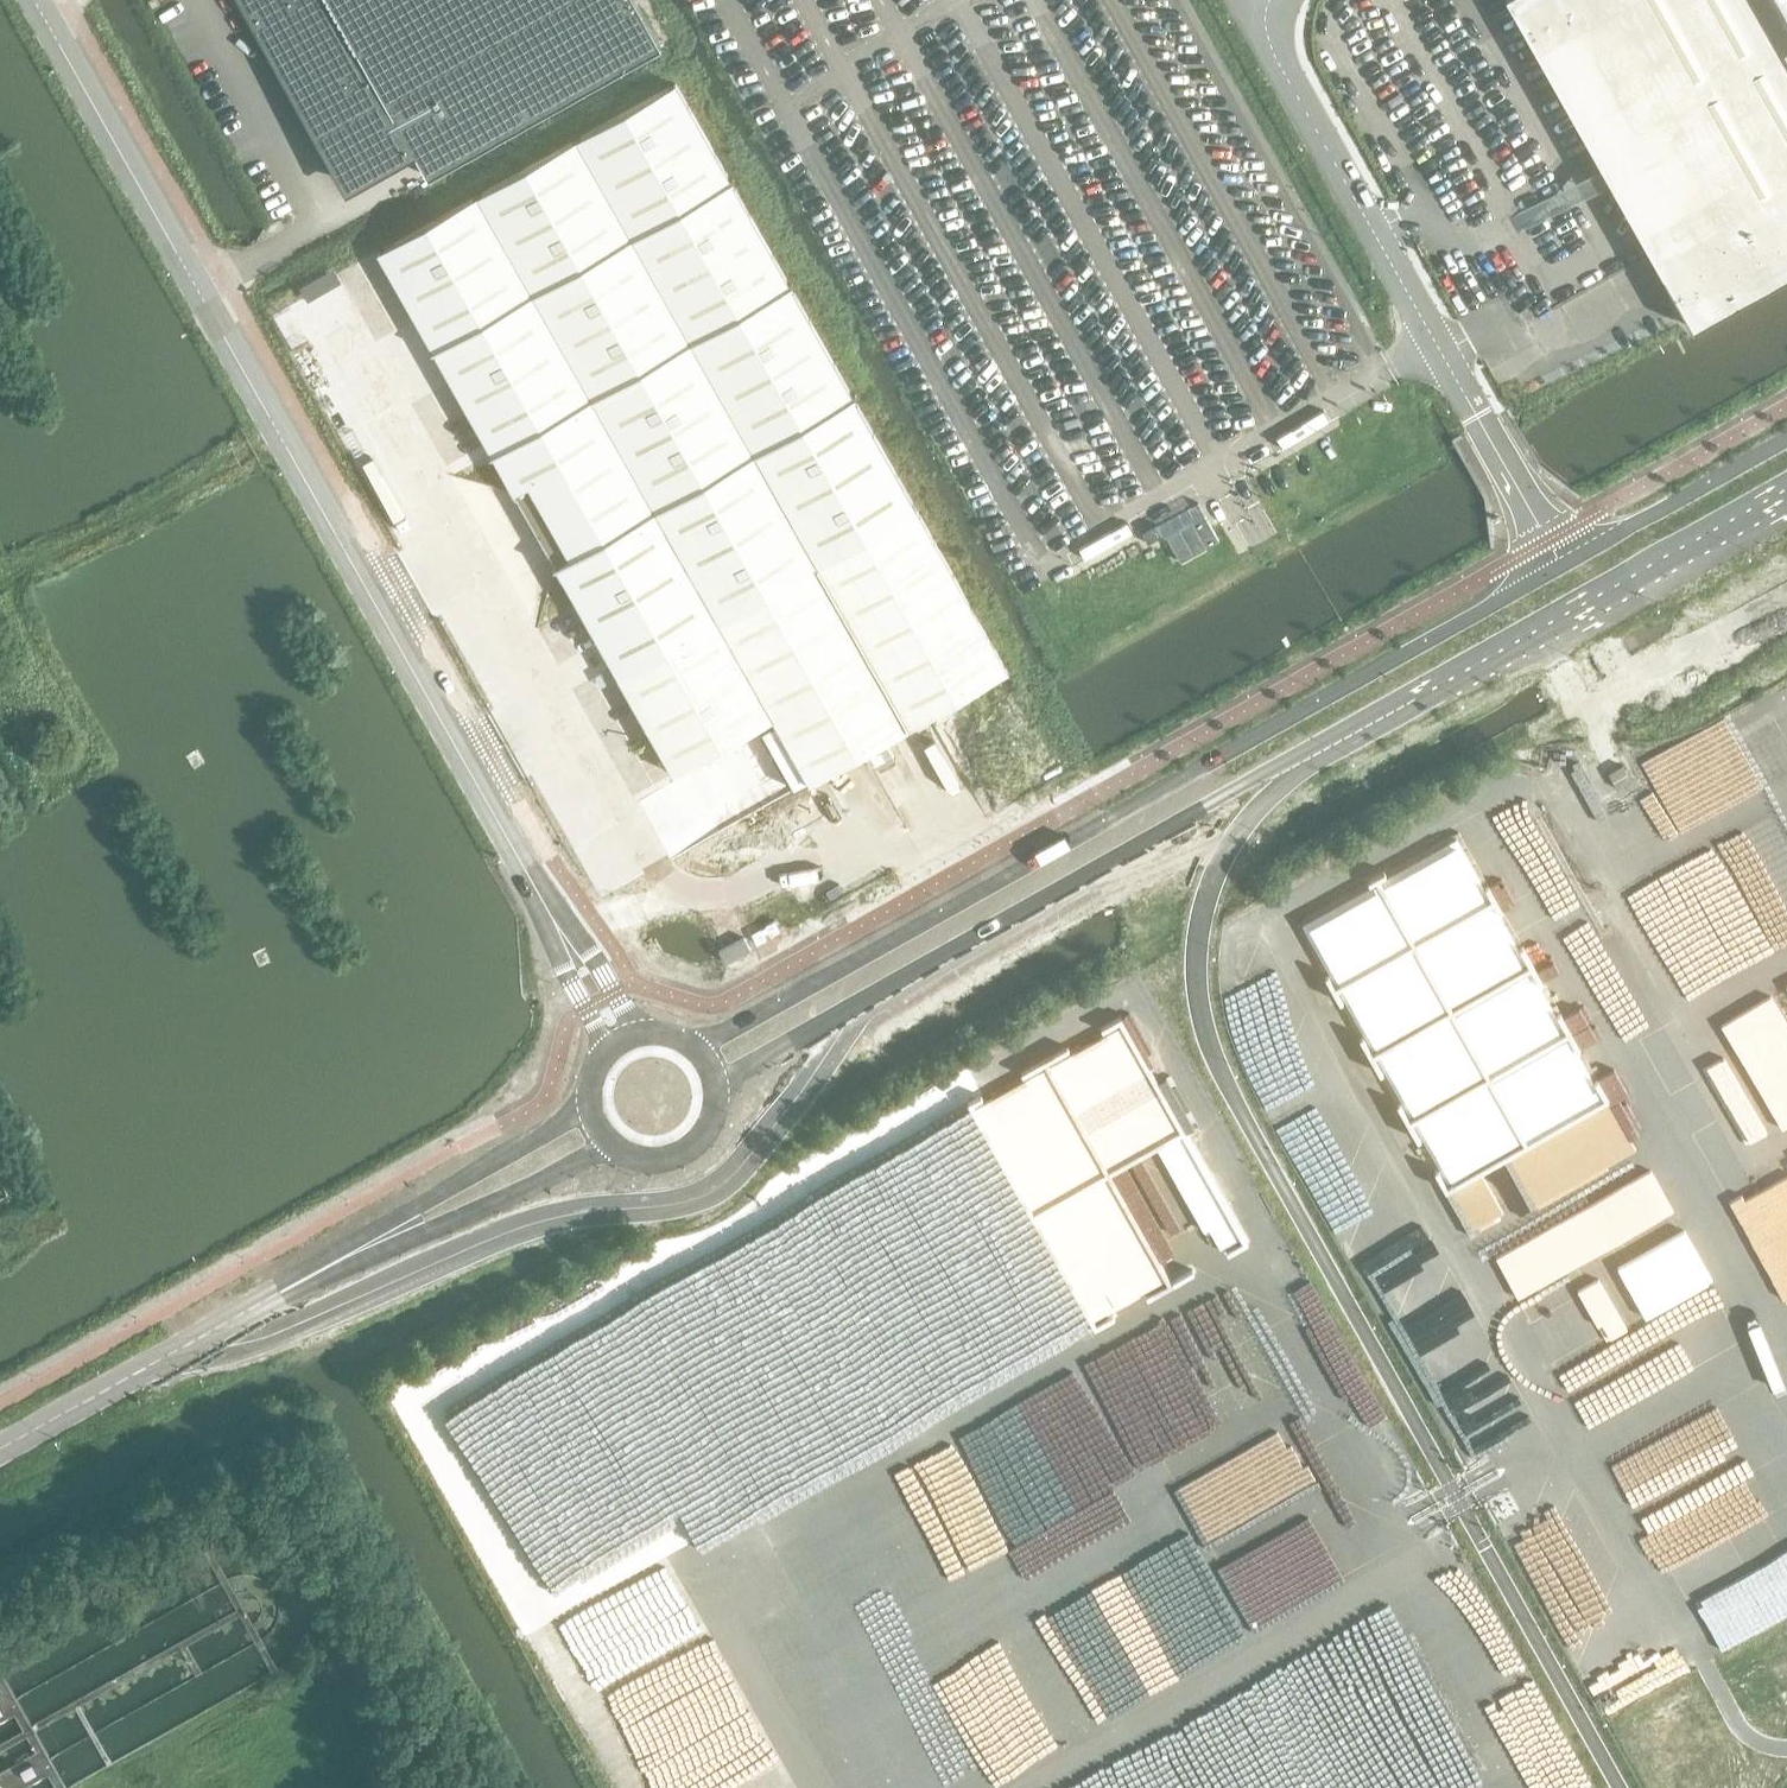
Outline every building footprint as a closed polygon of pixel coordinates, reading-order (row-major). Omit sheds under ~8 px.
[(662,44),(637,0),(238,0),(256,32),(259,31),(341,177),(408,140),(429,175),(662,44)] [(1693,327),(1763,288),(1786,274),(1786,0),(1509,0),(1693,327)] [(676,771),(770,718),(776,721),(809,780),(864,750),(873,766),(878,763),(880,766),(895,757),(885,738),(1007,668),(855,395),(675,82),(378,251),(556,564),(676,771)] [(1200,496),(1160,516),(1180,556),(1220,536),(1200,496)] [(1696,757),(1713,789),(1786,749),(1786,738),(1775,715),(1696,757)] [(1631,780),(1623,764),(1609,772),(1617,788),(1631,780)] [(1786,940),(1786,854),(1766,815),(1711,844),(1745,908),(1726,918),(1745,954),(1756,948),(1746,928),(1755,923),(1769,949),(1786,940)] [(1550,1085),(1580,1154),(1624,1134),(1594,1066),(1550,1085)] [(1753,1094),(1703,1115),(1730,1178),(1780,1158),(1753,1094)] [(1472,1214),(1533,1184),(1499,1116),(1438,1146),(1472,1214)] [(1649,1169),(1589,1201),(1624,1268),(1685,1236),(1649,1169)] [(1480,1223),(1531,1319),(1592,1286),(1541,1190),(1480,1223)] [(1752,1231),(1785,1299),(1786,1298),(1786,1215),(1752,1231)] [(1258,1329),(1293,1312),(1264,1252),(1150,1307),(1172,1352),(1181,1348),(1190,1367),(1260,1333),(1258,1329)] [(1648,1304),(1683,1374),(1695,1368),(1699,1377),(1748,1352),(1709,1273),(1648,1304)] [(1542,1332),(1589,1423),(1650,1391),(1604,1300),(1542,1332)] [(1251,1476),(1358,1421),(1315,1337),(1274,1358),(1273,1356),(1154,1418),(1161,1432),(1184,1420),(1194,1437),(1213,1427),(1234,1469),(1245,1463),(1251,1476)] [(1613,1459),(1648,1527),(1709,1496),(1674,1428),(1613,1459)]
